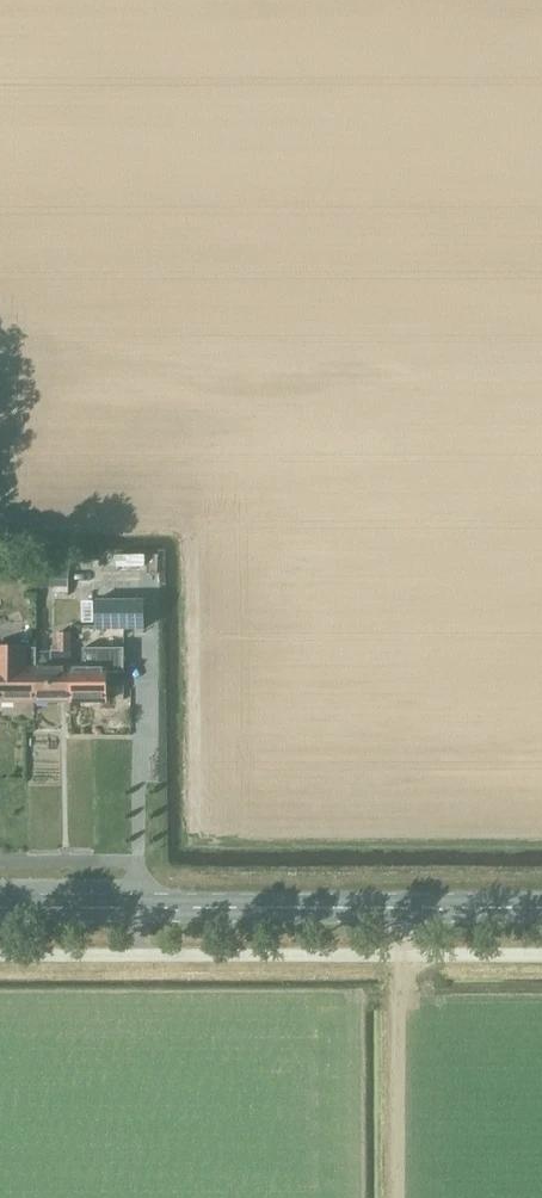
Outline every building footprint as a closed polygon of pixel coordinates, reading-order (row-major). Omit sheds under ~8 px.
[(112,548),(113,565),(143,563),(142,546),(112,548)] [(64,571),(64,560),(38,560),(38,587),(67,587),(67,571),(64,571)] [(143,630),(143,601),(95,601),(95,630),(143,630)] [(70,667),(70,634),(57,634),(57,652),(51,652),(51,667),(36,667),(36,703),(70,703),(70,667)] [(36,667),(36,649),(0,649),(0,703),(36,703),(36,667)] [(70,667),(70,703),(104,703),(106,703),(106,673),(123,673),(123,649),(82,649),(82,667),(70,667)]
